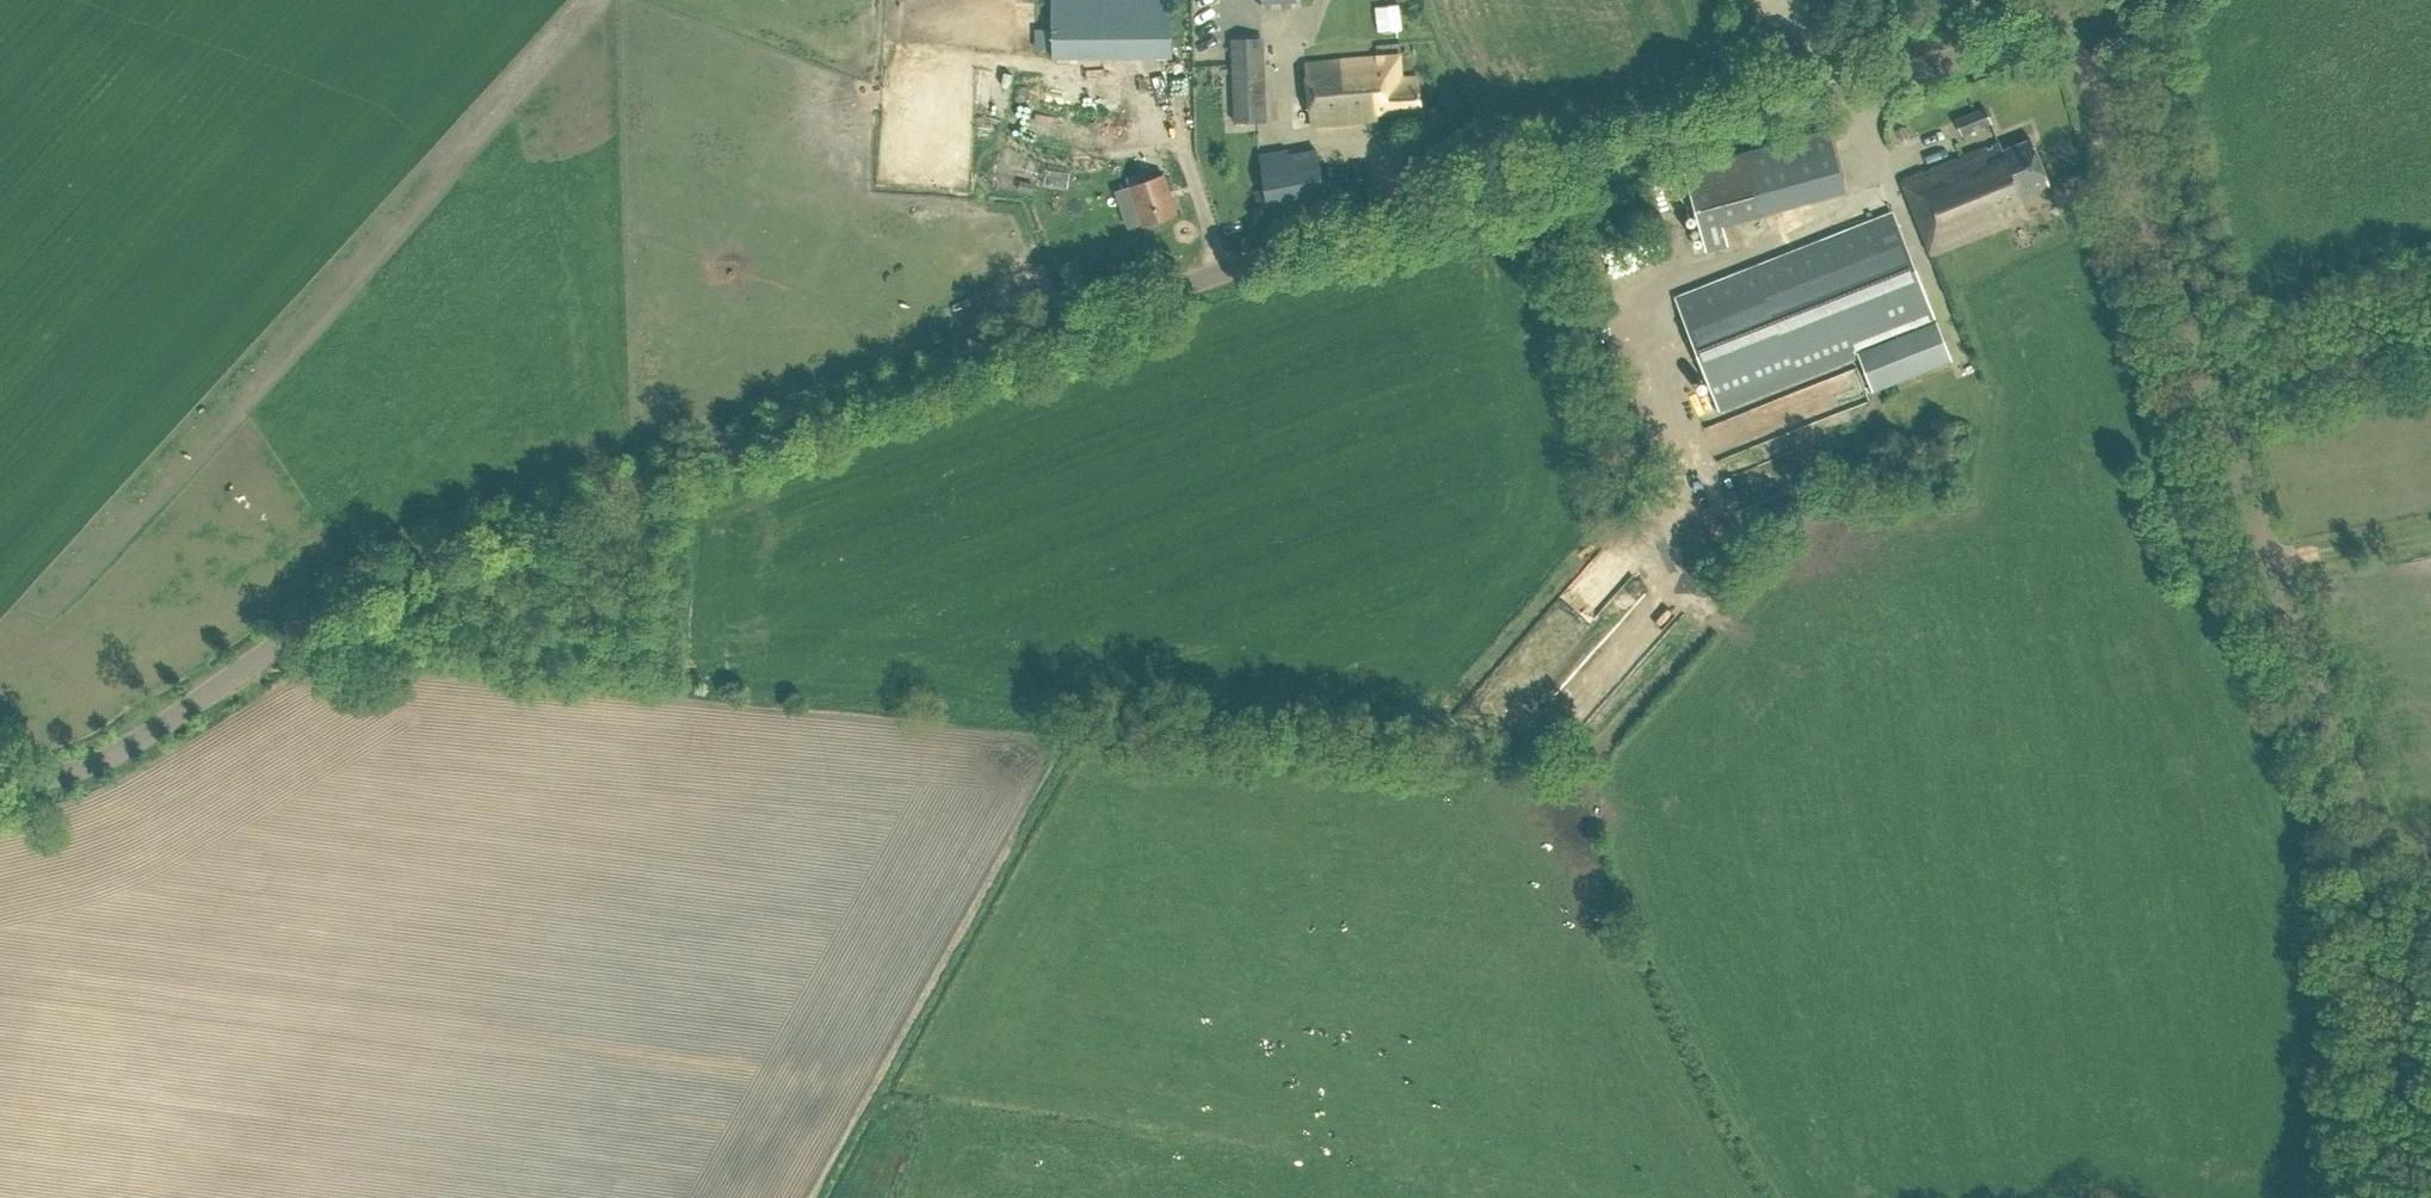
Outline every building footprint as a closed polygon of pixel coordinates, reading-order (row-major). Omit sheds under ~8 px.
[(1169,58),(1169,0),(1046,0),(1046,58),(1169,58)] [(1262,8),(1302,7),(1302,0),(1262,0),(1262,8)] [(1233,49),(1237,122),(1266,120),(1262,47),(1233,49)] [(1399,56),(1305,64),(1310,124),(1377,118),(1376,111),(1421,107),(1418,76),(1400,78),(1399,56)] [(1957,119),(1963,134),(1992,124),(1986,109),(1957,119)] [(1440,137),(1438,120),(1425,121),(1427,138),(1440,137)] [(1723,226),(1764,216),(1847,192),(1829,128),(1746,151),(1684,168),(1707,252),(1728,246),(1723,226)] [(1999,144),(1906,182),(1915,204),(1934,251),(2028,212),(2020,192),(2047,181),(2029,137),(2001,148),(1999,144)] [(1248,205),(1326,191),(1321,165),(1318,144),(1239,158),(1248,205)] [(1178,212),(1165,175),(1124,189),(1131,210),(1137,208),(1142,224),(1178,212)] [(1125,201),(1094,196),(1087,244),(1118,248),(1125,201)] [(1800,377),(1858,354),(1937,323),(1894,212),(1756,267),(1676,298),(1719,409),(1800,377)] [(1937,323),(1858,354),(1872,389),(1951,358),(1937,323)]
